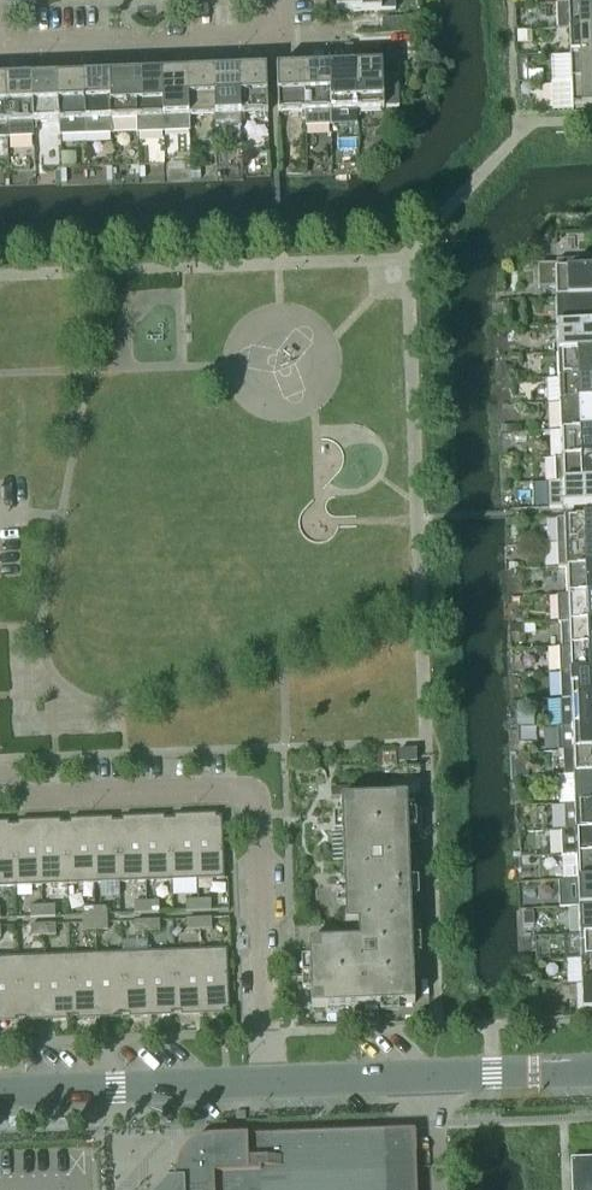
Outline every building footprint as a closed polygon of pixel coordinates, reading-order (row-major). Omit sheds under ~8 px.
[(395,0),(335,0),(336,13),(395,11),(395,0)] [(557,4),(558,31),(591,29),(591,3),(557,4)] [(383,30),(403,29),(403,20),(383,21),(383,30)] [(558,31),(569,30),(570,56),(591,55),(591,29),(558,31)] [(570,56),(571,82),(591,81),(591,55),(570,56)] [(398,108),(397,77),(382,78),(381,66),(364,66),(364,60),(354,61),(356,118),(360,118),(359,111),(383,110),(383,109),(398,108)] [(356,118),(354,61),(344,61),(344,67),(328,67),(330,112),(353,112),(353,118),(356,118)] [(330,112),(328,67),(312,68),(312,62),(302,63),(304,120),(305,120),(305,128),(331,127),(330,112)] [(304,120),(302,63),(292,63),(292,69),(276,69),(277,114),(301,113),(301,120),(304,120)] [(241,128),(241,123),(238,65),(228,66),(229,71),(213,72),(214,117),(215,129),(241,128)] [(267,115),(265,70),(249,70),(248,65),(238,65),(241,123),(244,123),(244,115),(267,115)] [(189,132),(187,67),(161,68),(163,133),(189,132)] [(214,117),(213,72),(197,72),(197,67),(187,67),(189,132),(190,132),(189,125),(192,125),(192,117),(214,117)] [(163,133),(161,68),(135,69),(137,134),(163,133)] [(137,134),(135,69),(109,70),(111,136),(137,135),(137,134)] [(111,136),(109,70),(83,71),(85,136),(111,136)] [(85,136),(83,71),(73,71),(73,77),(56,78),(58,123),(59,123),(59,137),(85,136)] [(33,131),(31,87),(31,73),(21,73),(21,79),(5,80),(7,139),(32,138),(33,131)] [(58,123),(56,78),(36,78),(36,73),(31,73),(31,87),(33,131),(36,131),(36,123),(58,123)] [(571,82),(572,108),(566,108),(566,109),(591,108),(591,81),(571,82)] [(578,271),(578,261),(552,262),(552,265),(533,266),(534,296),(555,295),(555,302),(591,300),(591,270),(578,271)] [(555,302),(556,328),(591,326),(591,300),(555,302)] [(556,328),(557,354),(591,352),(591,326),(556,328)] [(557,354),(558,380),(591,378),(591,352),(557,354)] [(558,380),(559,406),(591,404),(591,378),(558,380)] [(559,406),(560,432),(591,430),(591,404),(559,406)] [(560,432),(561,458),(591,456),(591,430),(560,432)] [(561,458),(561,459),(554,459),(555,484),(591,482),(591,456),(561,458)] [(555,484),(546,484),(547,510),(591,508),(591,482),(555,484)] [(556,519),(557,545),(591,543),(591,518),(556,519)] [(557,545),(558,569),(565,569),(565,571),(591,569),(591,543),(557,545)] [(565,571),(566,596),(591,596),(591,569),(565,571)] [(566,596),(567,622),(591,622),(591,596),(566,596)] [(567,622),(567,624),(560,624),(561,649),(591,648),(591,622),(567,622)] [(591,674),(591,648),(561,649),(559,649),(560,675),(591,674)] [(562,701),(591,700),(591,674),(560,675),(561,701),(562,701)] [(562,701),(563,726),(571,726),(571,727),(591,726),(591,700),(562,701)] [(571,727),(572,752),(591,752),(591,726),(571,727)] [(572,752),(563,753),(564,777),(559,777),(559,778),(573,778),(591,778),(591,752),(572,752)] [(573,778),(559,778),(560,805),(565,805),(591,804),(591,778),(573,778)] [(414,1005),(406,796),(340,799),(346,941),(308,942),(311,1008),(414,1005)] [(565,805),(566,831),(591,830),(591,804),(565,805)] [(224,880),(221,818),(194,819),(196,881),(224,880)] [(196,881),(194,819),(168,820),(170,882),(196,881)] [(170,882),(168,820),(142,821),(144,883),(170,882)] [(144,883),(142,821),(116,822),(118,884),(144,883)] [(118,884),(116,822),(90,823),(92,885),(118,884)] [(92,885),(90,823),(64,824),(66,886),(92,885)] [(66,886),(64,824),(38,825),(40,887),(66,886)] [(40,887),(38,825),(12,826),(14,888),(40,887)] [(12,826),(0,826),(0,888),(14,888),(12,826)] [(566,831),(561,831),(562,855),(561,856),(561,857),(591,856),(591,830),(566,831)] [(561,857),(562,881),(577,881),(577,882),(591,882),(591,856),(561,857)] [(577,882),(578,908),(591,908),(591,882),(577,882)] [(198,912),(198,901),(185,901),(186,913),(198,912)] [(210,912),(210,901),(198,901),(198,912),(210,912)] [(146,914),(146,903),(133,903),(134,915),(146,914)] [(158,914),(158,903),(146,903),(146,914),(158,914)] [(55,918),(54,906),(42,907),(42,918),(55,918)] [(42,918),(42,907),(29,907),(30,919),(42,918)] [(94,920),(94,908),(81,909),(82,920),(94,920)] [(107,919),(107,915),(106,908),(94,908),(94,920),(107,919)] [(578,908),(579,935),(591,934),(591,908),(578,908)] [(107,931),(107,923),(107,919),(94,920),(95,931),(107,931)] [(211,930),(211,919),(198,920),(199,931),(211,930)] [(95,931),(94,920),(82,920),(82,932),(95,931)] [(199,931),(198,920),(186,920),(186,931),(199,931)] [(159,932),(159,921),(146,922),(147,933),(159,932)] [(147,933),(146,922),(134,922),(134,933),(147,933)] [(55,936),(55,925),(43,926),(43,937),(55,936)] [(43,937),(43,926),(30,926),(30,937),(43,937)] [(579,935),(580,961),(591,960),(591,934),(579,935)] [(229,1012),(227,950),(200,951),(202,1013),(229,1012)] [(202,1013),(200,951),(174,952),(176,1014),(202,1013)] [(176,1014),(174,952),(148,953),(150,1015),(176,1014)] [(150,1015),(148,953),(122,954),(124,1016),(150,1015)] [(124,1016),(122,954),(96,955),(98,1017),(124,1016)] [(98,1017),(96,955),(70,956),(72,1018),(98,1017)] [(72,1018),(70,956),(44,957),(47,1019),(72,1018)] [(47,1019),(44,957),(18,958),(20,1020),(47,1019)] [(18,958),(0,958),(0,1021),(20,1020),(18,958)] [(580,961),(581,986),(591,986),(591,960),(580,961)] [(581,986),(582,1013),(591,1013),(591,986),(581,986)] [(385,1132),(388,1189),(416,1189),(414,1131),(385,1132)] [(385,1132),(211,1139),(203,1140),(196,1143),(189,1147),(183,1153),(179,1160),(177,1168),(176,1176),(177,1188),(171,1188),(169,1189),(388,1189),(385,1132)] [(570,1160),(571,1189),(591,1189),(591,1159),(570,1160)]
